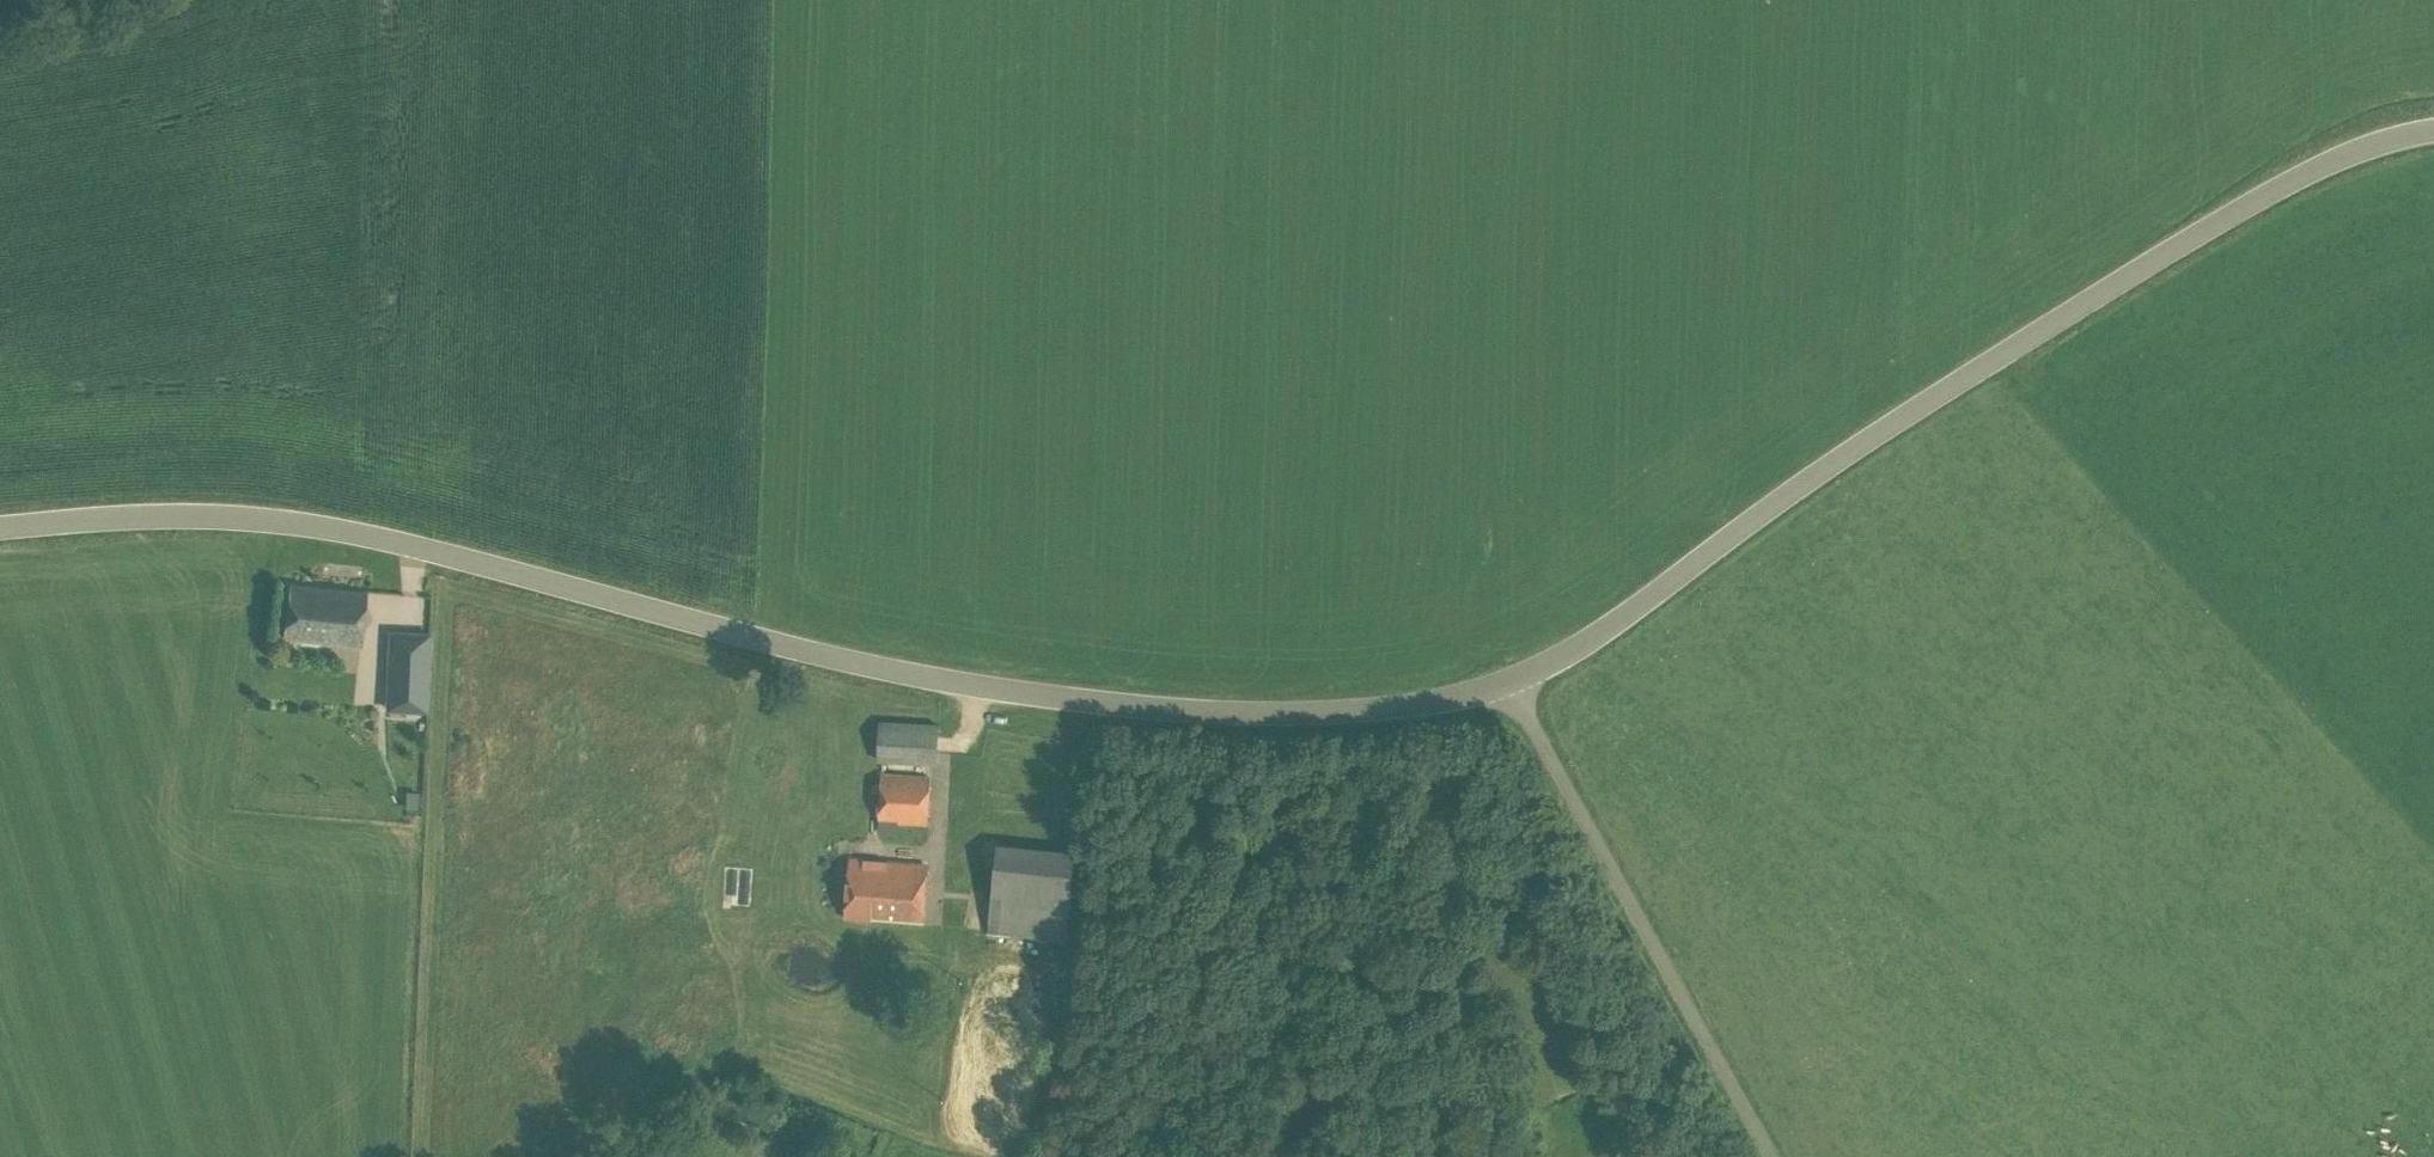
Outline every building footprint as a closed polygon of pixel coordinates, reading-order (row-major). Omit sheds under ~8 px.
[(359,647),(366,592),(289,583),(282,638),(359,647)] [(387,659),(386,687),(429,689),(431,661),(387,659)] [(936,762),(937,724),(880,722),(878,760),(936,762)] [(930,776),(882,773),(879,831),(898,832),(898,822),(927,823),(930,776)] [(1066,940),(1075,851),(997,843),(988,932),(1066,940)] [(923,919),(927,865),(851,859),(847,917),(871,919),(871,916),(923,919)]
